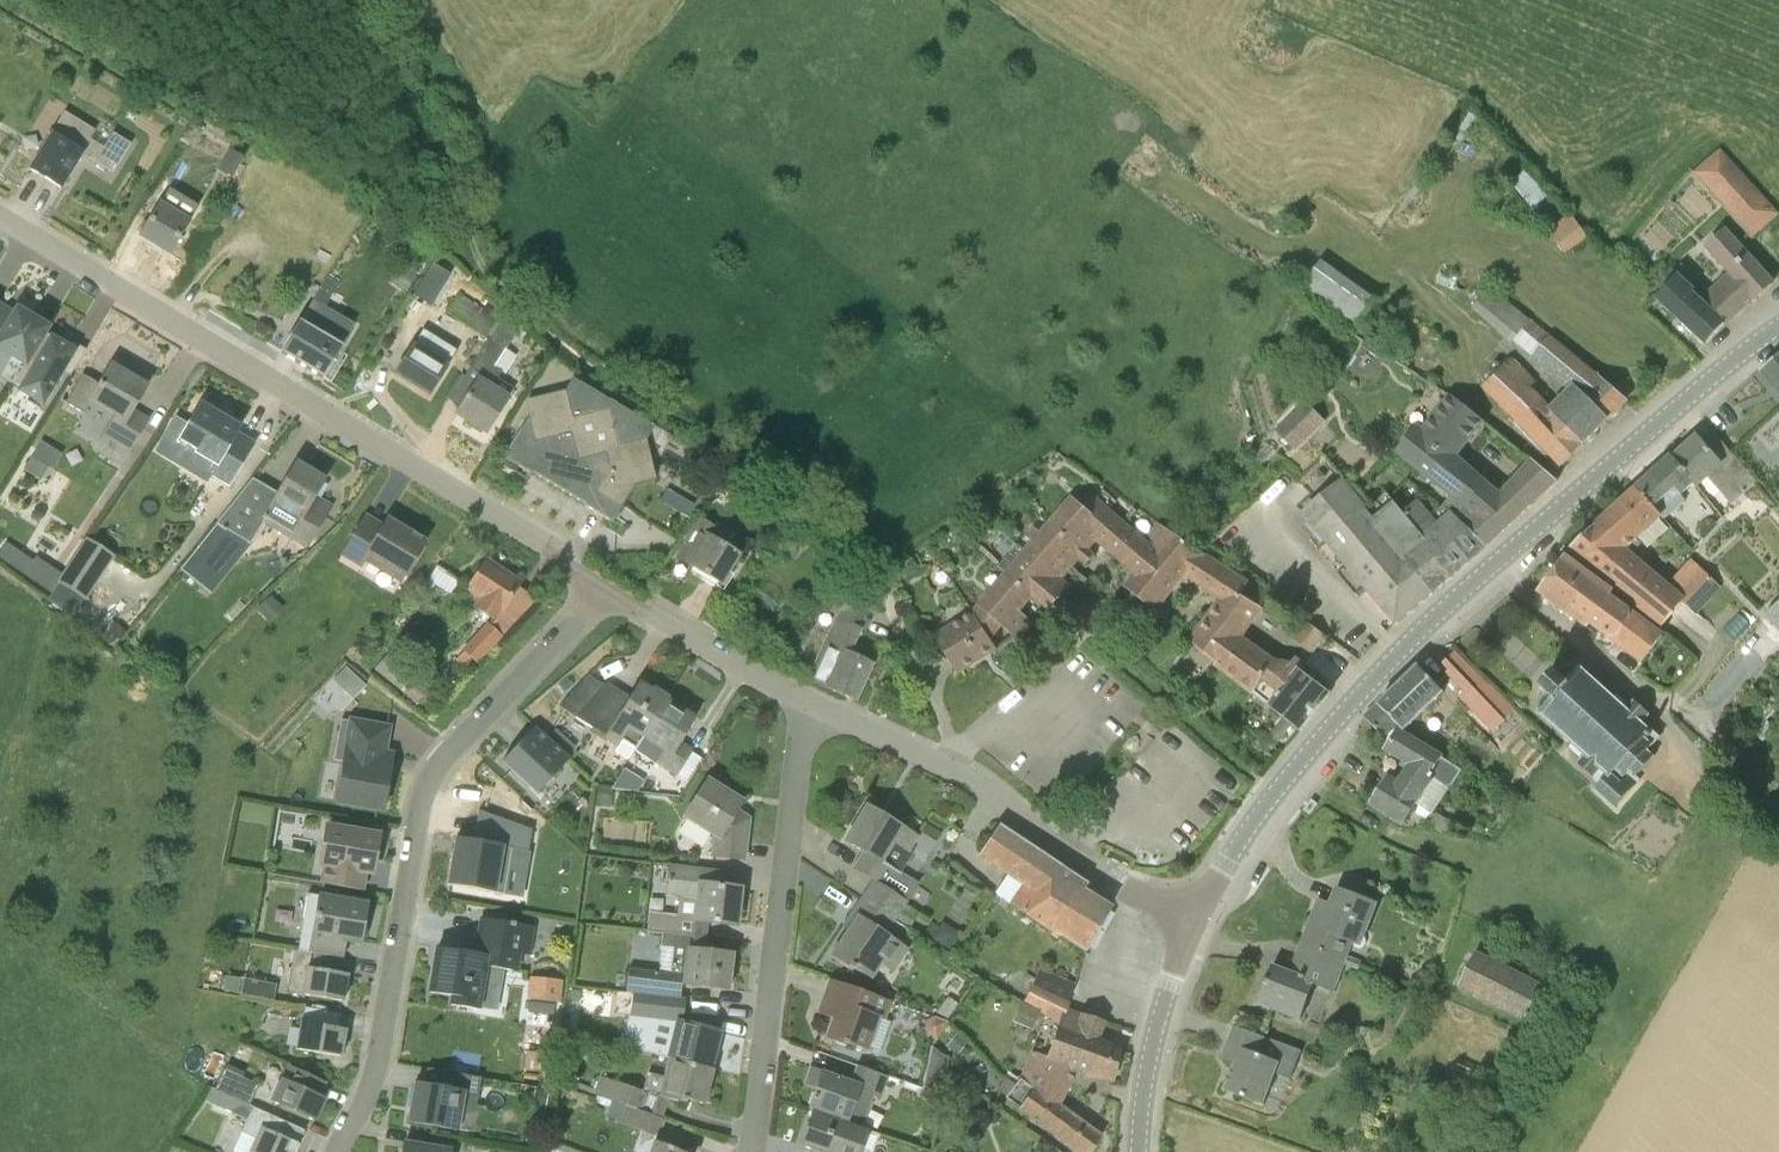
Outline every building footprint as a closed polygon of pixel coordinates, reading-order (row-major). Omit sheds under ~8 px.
[(95,131),(63,112),(50,133),(48,131),(47,133),(50,134),(27,170),(29,171),(30,169),(60,188),(81,154),(113,173),(131,144),(112,133),(103,147),(90,139),(95,131)] [(201,127),(192,121),(180,140),(189,146),(201,127)] [(217,169),(232,179),(244,159),(229,149),(217,169)] [(1695,172),(1752,236),(1778,214),(1721,149),(1695,172)] [(1537,202),(1551,189),(1529,166),(1515,179),(1537,202)] [(168,254),(197,207),(169,190),(140,237),(168,254)] [(1572,216),(1549,232),(1563,252),(1586,235),(1572,216)] [(407,238),(390,227),(384,237),(401,248),(407,238)] [(1755,300),(1773,283),(1725,231),(1707,247),(1731,273),(1705,296),(1729,322),(1754,299),(1755,300)] [(1323,252),(1304,282),(1359,316),(1378,285),(1323,252)] [(451,275),(432,263),(412,295),(431,307),(451,275)] [(419,271),(409,264),(406,269),(402,266),(390,282),(405,293),(417,277),(415,276),(419,271)] [(1692,294),(1694,292),(1676,275),(1657,296),(1707,343),(1725,324),(1692,294)] [(320,290),(332,297),(339,285),(327,278),(320,290)] [(1508,341),(1527,319),(1491,287),(1472,309),(1508,341)] [(486,337),(489,339),(502,318),(486,307),(483,311),(459,296),(447,313),(486,338),(486,337)] [(322,378),(341,348),(353,327),(313,302),(300,323),(299,322),(280,353),(322,378)] [(48,327),(17,309),(13,315),(0,307),(0,378),(13,357),(25,364),(26,365),(45,333),(48,327)] [(517,328),(502,318),(489,339),(490,340),(466,377),(461,375),(461,376),(474,385),(456,414),(486,432),(507,398),(508,399),(513,389),(497,379),(501,373),(491,366),(504,346),(505,347),(517,328)] [(1564,465),(1583,445),(1626,400),(1591,371),(1549,338),(1529,321),(1514,339),(1574,390),(1551,413),(1530,391),(1538,383),(1513,359),(1484,386),(1564,465)] [(452,356),(442,349),(446,343),(423,329),(413,346),(412,345),(394,374),(428,396),(445,370),(455,375),(463,363),(452,357),(452,356)] [(72,341),(68,347),(45,333),(26,365),(25,364),(14,383),(21,387),(20,390),(43,403),(63,370),(70,375),(85,350),(72,341)] [(1760,371),(1778,391),(1778,355),(1760,371)] [(148,419),(132,410),(144,390),(136,385),(138,381),(111,365),(99,385),(83,375),(65,403),(84,414),(92,401),(116,415),(101,442),(126,456),(148,419)] [(653,478),(644,441),(652,427),(572,378),(564,392),(526,401),(530,416),(504,457),(531,473),(532,472),(586,505),(585,506),(611,521),(634,483),(653,478)] [(1524,471),(1513,484),(1502,496),(1458,460),(1460,456),(1488,424),(1452,396),(1423,432),(1417,428),(1399,451),(1455,497),(1443,508),(1452,515),(1487,547),(1545,493),(1558,482),(1533,461),(1524,471)] [(1302,446),(1332,415),(1318,401),(1288,432),(1302,446)] [(227,486),(240,464),(253,444),(235,433),(238,428),(201,406),(179,443),(191,450),(182,464),(208,480),(210,476),(227,486)] [(1736,457),(1724,467),(1697,436),(1673,457),(1672,455),(1671,456),(1694,482),(1697,485),(1707,476),(1732,504),(1758,481),(1736,457)] [(35,449),(23,469),(41,479),(53,458),(35,449)] [(1681,493),(1694,482),(1671,456),(1636,487),(1664,518),(1686,499),(1681,493)] [(294,527),(312,537),(330,506),(314,497),(324,480),(296,463),(276,497),(250,483),(181,569),(212,595),(252,544),(251,543),(262,524),(287,539),(294,527)] [(724,469),(716,482),(728,489),(736,475),(724,469)] [(1375,520),(1343,483),(1304,516),(1396,624),(1487,547),(1452,515),(1438,526),(1419,504),(1406,516),(1395,503),(1375,520)] [(1663,519),(1664,518),(1636,487),(1612,510),(1637,538),(1648,527),(1648,526),(1659,516),(1663,519)] [(1146,544),(1125,526),(1093,499),(1085,509),(1073,499),(1051,525),(1091,560),(1095,555),(1080,543),(1090,532),(1137,572),(1149,557),(1153,560),(1174,534),(1161,525),(1146,544)] [(1091,560),(1051,525),(1050,525),(1041,517),(1018,544),(1078,596),(1090,582),(1068,562),(1075,555),(1087,565),(1091,560)] [(400,584),(413,562),(426,541),(387,518),(379,532),(362,522),(340,557),(360,569),(364,563),(400,584)] [(743,557),(707,536),(712,526),(699,519),(676,557),(693,567),(690,572),(721,592),(743,557)] [(1678,595),(1595,526),(1595,525),(1570,549),(1663,625),(1684,602),(1695,612),(1719,586),(1701,569),(1678,595)] [(1268,596),(1248,583),(1174,534),(1153,560),(1149,557),(1137,572),(1141,576),(1130,590),(1154,609),(1190,565),(1230,591),(1258,611),(1268,596)] [(73,617),(84,601),(113,557),(87,540),(64,575),(63,574),(51,593),(52,594),(48,601),(73,617)] [(63,574),(36,557),(33,562),(5,544),(0,552),(0,560),(51,593),(63,574)] [(1068,608),(1078,596),(1018,544),(999,567),(1032,595),(1036,591),(1058,609),(1068,608)] [(1610,597),(1613,592),(1566,556),(1539,592),(1587,628),(1591,622),(1643,661),(1658,642),(1630,621),(1628,611),(1610,597)] [(501,611),(520,582),(486,560),(467,589),(480,598),(474,607),(494,620),(501,611)] [(1019,611),(1032,595),(999,567),(998,567),(1007,575),(981,606),(975,612),(988,634),(999,622),(1018,638),(1031,622),(1019,611)] [(824,643),(808,680),(854,700),(871,664),(845,651),(870,599),(836,583),(824,610),(838,616),(836,620),(835,620),(825,643),(824,643)] [(1239,638),(1258,611),(1230,591),(1193,642),(1254,691),(1275,661),(1274,661),(1239,638)] [(266,618),(269,622),(284,608),(283,607),(280,604),(271,596),(261,605),(257,610),(262,615),(266,618)] [(1765,613),(1778,629),(1778,602),(1765,613)] [(988,634),(975,612),(938,636),(960,672),(997,648),(988,634)] [(129,632),(112,619),(99,636),(116,649),(129,632)] [(1325,634),(1308,622),(1295,638),(1312,651),(1325,634)] [(462,651),(475,664),(500,638),(486,626),(462,651)] [(415,673),(388,652),(374,669),(401,690),(415,673)] [(1443,665),(1449,671),(1446,674),(1464,692),(1459,697),(1493,731),(1513,710),(1455,652),(1443,665)] [(1330,693),(1301,669),(1304,665),(1296,659),(1291,666),(1275,661),(1254,691),(1253,693),(1283,717),(1264,743),(1273,750),(1293,725),(1300,731),(1330,693)] [(336,677),(358,695),(370,680),(349,662),(336,677)] [(1404,730),(1444,692),(1419,666),(1365,717),(1384,737),(1397,724),(1404,730)] [(1616,694),(1614,696),(1581,666),(1580,666),(1579,666),(1578,667),(1578,668),(1577,671),(1567,682),(1559,675),(1557,672),(1557,671),(1555,671),(1554,671),(1553,671),(1553,672),(1552,673),(1552,674),(1552,675),(1554,678),(1547,685),(1544,684),(1542,684),(1541,685),(1540,685),(1540,686),(1540,688),(1541,689),(1542,690),(1552,699),(1543,709),(1539,710),(1538,711),(1538,712),(1538,713),(1539,714),(1572,744),(1570,746),(1570,747),(1570,748),(1582,758),(1578,763),(1600,783),(1595,789),(1615,807),(1640,780),(1636,777),(1655,756),(1648,750),(1660,737),(1643,722),(1650,714),(1634,700),(1630,705),(1618,694),(1617,694),(1616,694)] [(427,689),(414,679),(403,692),(416,703),(427,689)] [(336,680),(320,698),(341,716),(357,697),(336,680)] [(628,760),(636,748),(666,702),(668,699),(652,689),(650,692),(638,684),(625,704),(600,688),(575,717),(606,736),(604,739),(617,747),(614,752),(628,760)] [(679,744),(694,720),(666,702),(636,748),(677,774),(691,752),(679,744)] [(337,800),(383,808),(393,752),(385,750),(389,725),(342,716),(335,757),(344,759),(337,800)] [(568,759),(533,727),(501,762),(537,794),(568,759)] [(1462,771),(1444,760),(1445,758),(1398,731),(1387,750),(1412,764),(1400,783),(1389,777),(1372,803),(1401,823),(1432,778),(1450,790),(1462,771)] [(554,744),(561,750),(569,741),(562,735),(554,744)] [(714,836),(712,856),(743,859),(748,819),(735,811),(741,802),(707,780),(684,816),(714,836)] [(597,788),(595,805),(610,807),(611,789),(597,788)] [(913,852),(908,850),(916,837),(866,806),(845,841),(863,852),(853,869),(872,880),(860,899),(896,921),(907,903),(878,884),(888,867),(899,874),(913,852)] [(531,850),(534,830),(483,811),(478,842),(460,839),(452,886),(509,895),(517,848),(531,850)] [(1445,833),(1452,837),(1458,827),(1452,823),(1445,833)] [(1051,929),(1085,952),(1111,906),(1083,889),(1086,884),(998,824),(978,854),(1024,884),(1011,904),(1050,930),(1051,929)] [(374,861),(378,835),(341,828),(341,830),(327,828),(320,864),(325,865),(322,884),(362,890),(367,860),(374,861)] [(740,889),(707,885),(709,869),(670,865),(666,898),(678,899),(676,916),(649,912),(647,930),(700,937),(701,936),(707,936),(708,922),(735,925),(740,889)] [(1379,904),(1376,903),(1337,888),(1331,904),(1319,900),(1303,944),(1344,960),(1350,944),(1362,948),(1379,904)] [(367,904),(319,895),(307,894),(297,950),(342,958),(345,941),(360,943),(367,904)] [(887,934),(896,921),(860,899),(850,916),(853,918),(830,956),(852,970),(854,968),(871,979),(881,964),(892,971),(907,947),(887,934)] [(917,916),(906,908),(898,921),(909,928),(917,916)] [(529,955),(534,927),(482,918),(475,953),(437,947),(430,992),(452,996),(451,1005),(478,1010),(485,966),(513,971),(516,953),(529,955)] [(699,950),(700,937),(647,930),(646,932),(662,934),(661,948),(673,950),(671,974),(628,969),(626,992),(633,993),(671,998),(679,999),(681,985),(728,990),(732,954),(699,950)] [(1332,990),(1344,960),(1303,944),(1291,973),(1272,966),(1259,1001),(1302,1018),(1315,984),(1332,990)] [(1478,952),(1460,989),(1524,1023),(1543,986),(1519,973),(1522,967),(1485,948),(1482,954),(1478,952)] [(339,973),(342,958),(297,950),(297,951),(294,951),(290,974),(278,972),(276,986),(288,988),(287,993),(302,996),(303,995),(343,1002),(348,974),(339,973)] [(1061,1022),(1066,1010),(1069,1004),(1067,1004),(1073,990),(1075,985),(1039,968),(1032,985),(1034,986),(1026,999),(1041,1006),(1039,1009),(1061,1022)] [(223,990),(238,993),(240,979),(226,976),(223,990)] [(531,978),(528,1000),(559,1004),(562,981),(531,978)] [(892,1002),(852,987),(829,979),(823,997),(838,1003),(825,1039),(845,1046),(846,1043),(866,1051),(878,1019),(885,1021),(892,1002)] [(633,993),(631,1014),(630,1016),(655,1019),(668,1020),(671,998),(633,993)] [(947,997),(932,1016),(948,1022),(959,1006),(947,997)] [(1012,1022),(1032,1030),(1039,1013),(1019,1004),(1012,1022)] [(301,1022),(296,1049),(341,1057),(346,1029),(337,1028),(340,1013),(305,1007),(303,1022),(301,1022)] [(1076,1070),(1111,1082),(1118,1050),(1095,1041),(1102,1022),(1066,1010),(1061,1022),(1047,1057),(1076,1070)] [(948,1022),(932,1016),(929,1020),(924,1030),(926,1037),(936,1041),(947,1023),(948,1022)] [(677,1023),(668,1020),(655,1019),(652,1030),(661,1033),(655,1054),(710,1068),(719,1032),(678,1021),(677,1023)] [(1290,1079),(1301,1050),(1234,1025),(1227,1043),(1241,1049),(1226,1090),(1263,1104),(1275,1072),(1290,1079)] [(947,1047),(958,1055),(967,1041),(956,1033),(947,1047)] [(933,1047),(930,1047),(922,1099),(936,1101),(944,1057),(933,1047)] [(1047,1057),(1047,1058),(1031,1052),(1020,1077),(1057,1105),(1076,1070),(1047,1057)] [(713,1069),(710,1068),(655,1054),(655,1056),(668,1059),(659,1096),(652,1095),(614,1081),(614,1082),(600,1077),(594,1094),(616,1102),(665,1120),(672,1099),(685,1103),(686,1099),(691,1100),(694,1089),(707,1092),(713,1069)] [(1460,1057),(1454,1069),(1469,1077),(1475,1065),(1460,1057)] [(289,1065),(272,1102),(314,1121),(324,1100),(325,1100),(325,1098),(315,1093),(321,1080),(289,1065)] [(862,1128),(874,1095),(881,1098),(888,1076),(857,1065),(851,1081),(822,1071),(808,1109),(813,1111),(867,1130),(862,1128)] [(463,1103),(476,1106),(481,1078),(427,1068),(424,1085),(414,1083),(408,1121),(457,1130),(459,1130),(463,1103)] [(239,1101),(250,1106),(259,1086),(224,1070),(215,1090),(239,1101)] [(1057,1105),(1020,1077),(1019,1080),(1015,1085),(1006,1079),(997,1092),(1006,1098),(1007,1097),(1080,1151),(1090,1151),(1101,1137),(1057,1105)] [(239,1101),(215,1090),(212,1088),(207,1100),(206,1101),(207,1102),(233,1113),(238,1102),(239,1101)] [(537,1106),(546,1108),(549,1093),(539,1091),(535,1091),(532,1105),(537,1106)] [(616,1102),(615,1103),(608,1120),(640,1132),(633,1151),(683,1151),(657,1142),(665,1120),(616,1102)] [(998,1122),(995,1104),(974,1108),(977,1125),(998,1122)] [(289,1123),(252,1108),(233,1151),(234,1151),(295,1151),(297,1146),(298,1146),(299,1144),(298,1144),(304,1130),(289,1123)] [(867,1130),(813,1111),(800,1146),(819,1151),(859,1151),(867,1130)] [(451,1150),(404,1143),(402,1151),(450,1151),(451,1150)]
